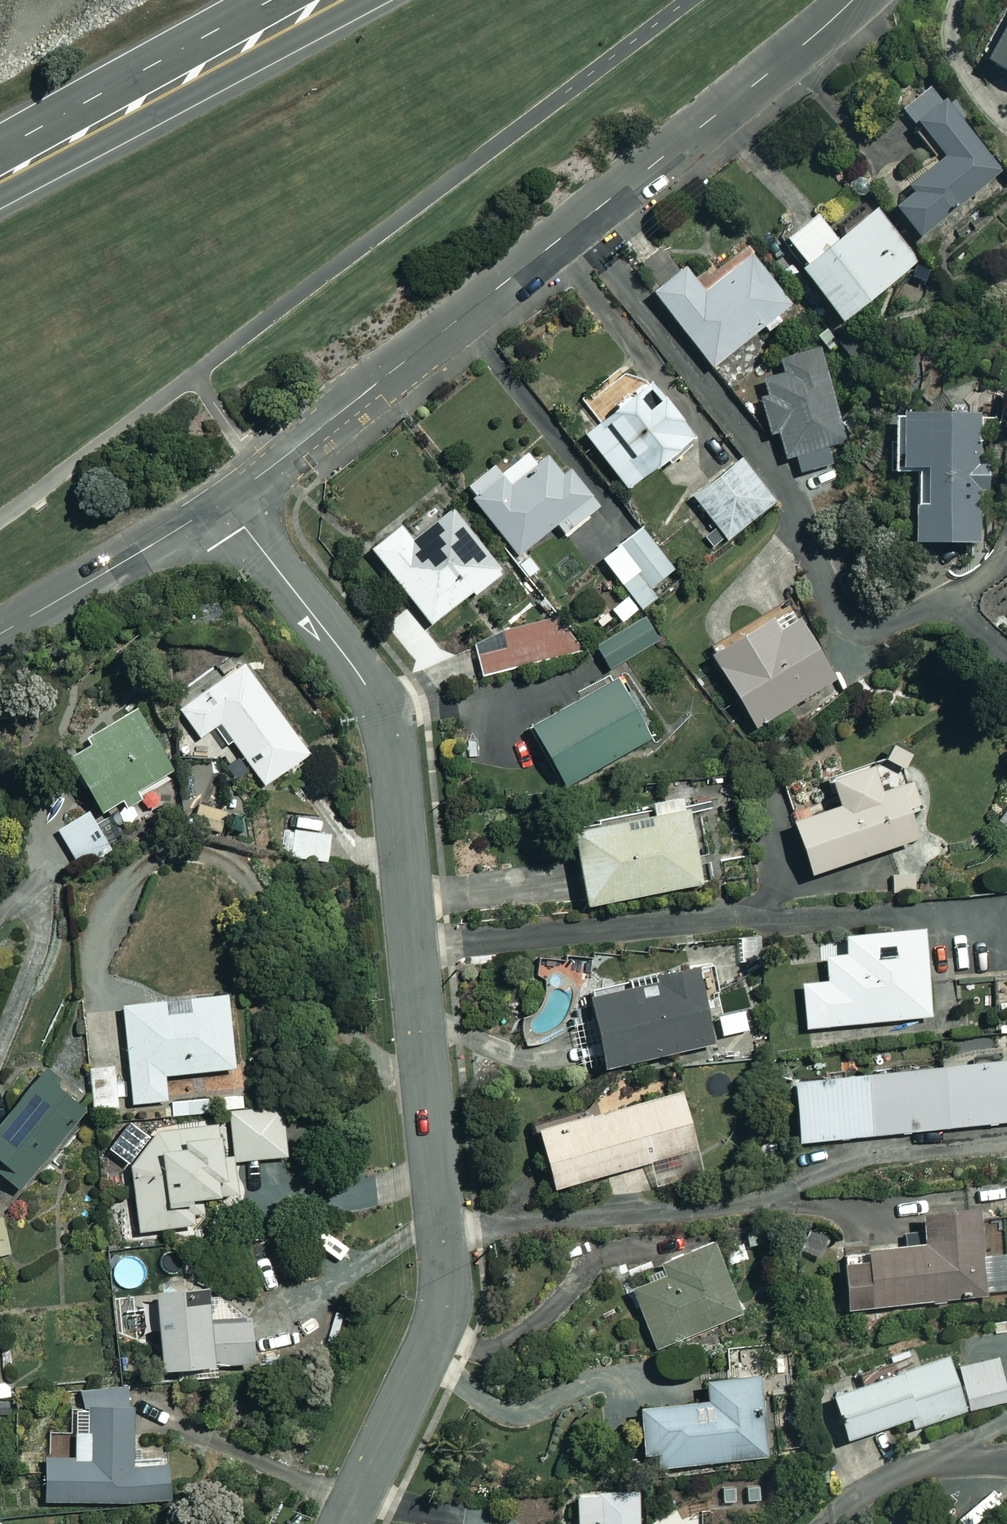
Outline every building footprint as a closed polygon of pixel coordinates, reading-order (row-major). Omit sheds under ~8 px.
[(981,56),(1006,71),(1006,13),(981,56)] [(998,173),(932,86),(904,108),(940,155),(904,182),(910,190),(891,204),(915,236),(998,173)] [(916,260),(874,206),(833,238),(814,214),(784,238),(801,260),(794,266),(836,321),(916,260)] [(785,305),(746,256),(700,292),(680,266),(649,291),(708,366),(785,305)] [(844,442),(815,348),(777,359),(781,372),(751,381),(767,434),(774,432),(782,459),(793,456),(798,474),(825,466),(820,449),(844,442)] [(689,437),(646,383),(582,434),(624,488),(689,437)] [(975,410),(889,413),(890,468),(917,467),(918,501),(909,501),(910,541),(979,538),(975,410)] [(559,473),(537,443),(499,471),(492,463),(462,485),(513,553),(553,523),(561,533),(596,507),(567,468),(559,473)] [(773,504),(739,457),(690,493),(714,526),(699,537),(709,551),(773,504)] [(497,571),(449,508),(408,540),(397,526),(368,548),(428,625),(497,571)] [(676,577),(640,528),(600,557),(636,606),(676,577)] [(609,605),(622,628),(593,644),(607,667),(652,642),(625,596),(609,605)] [(831,679),(786,605),(706,653),(751,727),(831,679)] [(571,650),(561,614),(470,640),(481,676),(571,650)] [(230,781),(250,767),(262,783),(304,753),(239,662),(177,707),(230,781)] [(647,738),(614,678),(528,725),(560,785),(647,738)] [(168,770),(131,710),(62,753),(100,813),(168,770)] [(875,790),(868,765),(826,778),(834,803),(787,817),(803,871),(911,838),(903,815),(916,811),(906,781),(875,790)] [(1005,786),(985,814),(1006,830),(1006,787),(1005,786)] [(684,804),(566,830),(583,906),(701,880),(684,804)] [(225,810),(198,806),(193,838),(221,842),(225,810)] [(110,849),(87,811),(56,830),(79,868),(110,849)] [(329,834),(294,831),(292,863),(326,866),(329,834)] [(916,844),(889,856),(902,885),(929,874),(916,844)] [(925,1018),(920,930),(842,935),(844,955),(823,956),(825,980),(799,982),(802,1026),(925,1018)] [(706,1045),(691,969),(583,991),(598,1066),(706,1045)] [(232,1065),(222,991),(119,1006),(132,1104),(167,1100),(163,1075),(232,1065)] [(789,1082),(795,1142),(1006,1121),(1006,1059),(789,1082)] [(114,1065),(87,1068),(92,1109),(119,1105),(114,1065)] [(41,1076),(0,1121),(0,1176),(14,1188),(82,1113),(41,1076)] [(693,1152),(680,1093),(533,1125),(546,1184),(693,1152)] [(283,1155),(276,1105),(228,1112),(235,1161),(283,1155)] [(223,1123),(154,1129),(128,1160),(134,1229),(189,1224),(187,1196),(229,1192),(223,1123)] [(965,1208),(917,1213),(920,1243),(837,1251),(843,1309),(1006,1293),(1006,1275),(1005,1256),(979,1259),(975,1219),(1006,1215),(1006,1181),(963,1185),(965,1208)] [(3,1216),(0,1217),(0,1255),(11,1252),(3,1216)] [(739,1315),(711,1242),(623,1276),(652,1349),(739,1315)] [(203,1283),(152,1285),(155,1366),(246,1363),(244,1317),(204,1318),(203,1283)] [(950,1369),(946,1356),(826,1393),(840,1438),(908,1417),(911,1427),(1006,1398),(1006,1396),(994,1356),(950,1369)] [(780,1458),(775,1377),(704,1381),(705,1401),(635,1405),(638,1452),(652,1451),(653,1465),(780,1458)] [(132,1387),(79,1390),(80,1409),(69,1409),(72,1460),(42,1462),(45,1504),(166,1497),(163,1462),(136,1463),(132,1387)] [(635,1490),(572,1493),(574,1523),(637,1523),(635,1490)]
